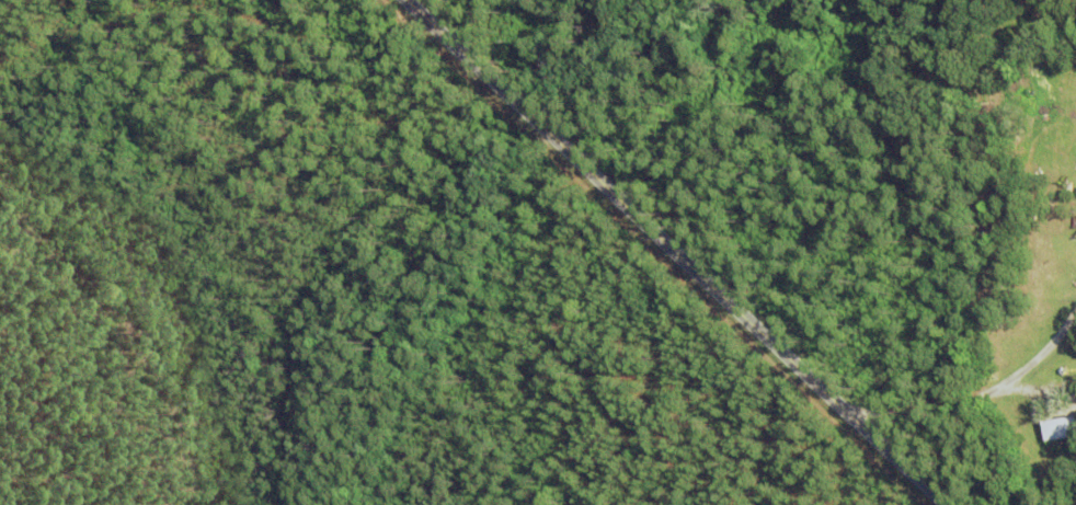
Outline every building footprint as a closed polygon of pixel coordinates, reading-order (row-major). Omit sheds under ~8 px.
[(1040,421),(1044,440),(1075,434),(1075,414),(1040,421)]
